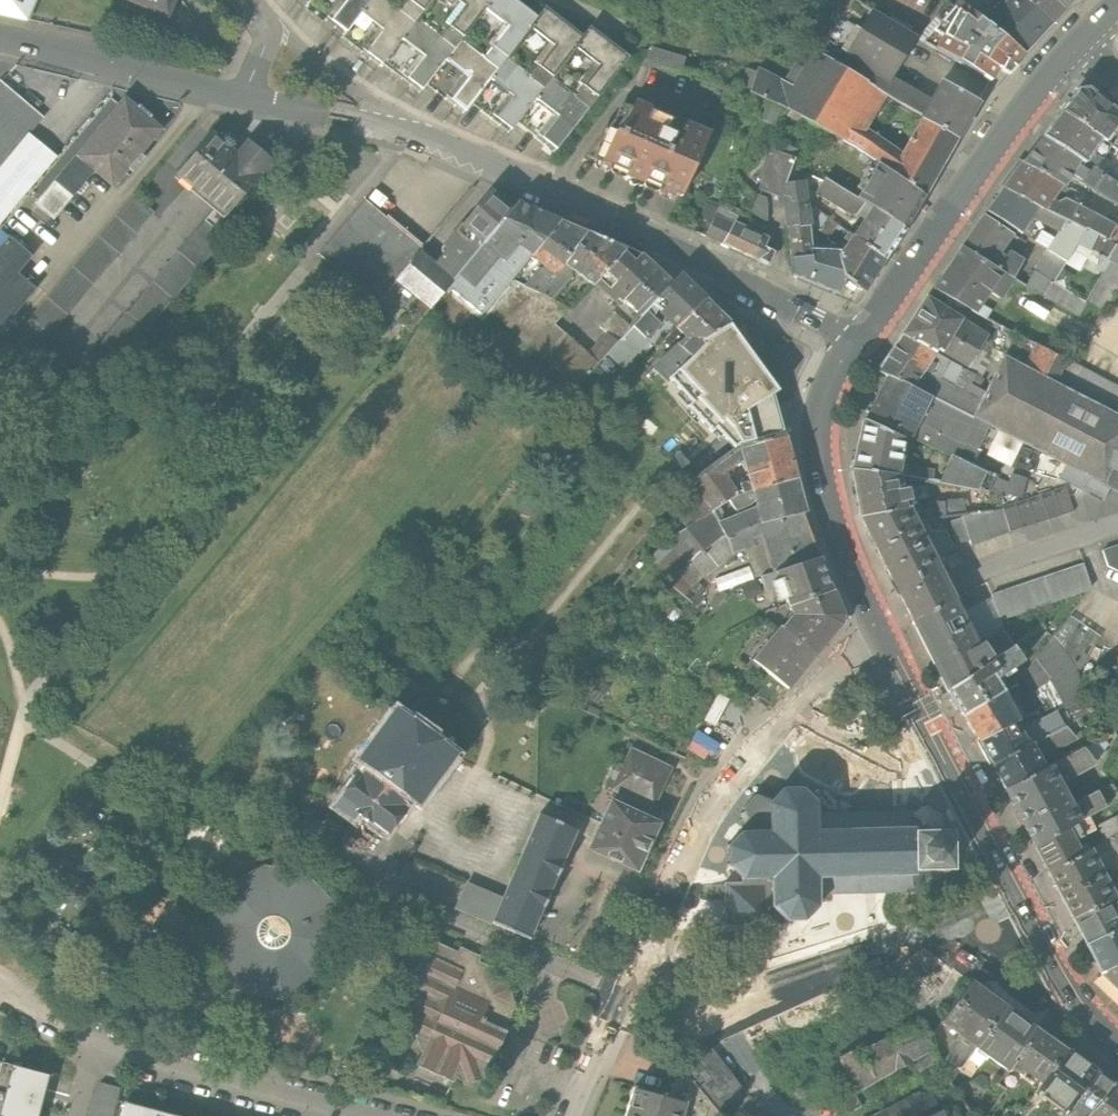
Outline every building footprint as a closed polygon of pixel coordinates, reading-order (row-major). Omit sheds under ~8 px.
[(27,21),(35,0),(0,0),(0,16),(27,21)] [(169,19),(177,0),(121,0),(169,19)] [(348,0),(331,22),(346,34),(361,15),(372,0),(347,0),(348,0)] [(381,0),(372,0),(361,15),(383,32),(366,55),(381,66),(401,41),(413,25),(399,14),(381,0)] [(399,14),(413,25),(416,21),(432,0),(409,0),(399,14)] [(464,9),(440,40),(453,50),(461,40),(483,11),(492,0),(452,0),(464,9)] [(483,11),(508,30),(485,59),(484,61),(498,71),(507,60),(529,30),(537,20),(511,0),(492,0),(483,11)] [(1054,23),(1028,0),(1007,0),(987,23),(1025,56),(1054,23)] [(1073,0),(1028,0),(1054,23),(1073,0)] [(944,36),(936,49),(993,81),(1007,57),(1016,64),(1025,56),(987,23),(958,1),(931,28),(944,36)] [(873,9),(850,51),(892,74),(915,33),(873,9)] [(545,10),(537,20),(529,30),(554,49),(531,79),(530,81),(542,90),(543,91),(551,80),(575,49),(582,39),(545,10)] [(440,40),(416,21),(413,25),(401,41),(424,58),(407,80),(422,92),(445,62),(453,50),(440,40)] [(590,29),(582,39),(575,49),(599,68),(575,98),(574,100),(588,111),(628,59),(590,29)] [(887,93),(925,114),(934,98),(892,74),(850,51),(820,34),(811,50),(887,93)] [(485,59),(461,40),(453,50),(445,62),(468,79),(452,101),(466,112),(490,81),(498,71),(484,61),(485,59)] [(682,74),(686,59),(651,48),(647,63),(682,74)] [(857,144),(881,162),(926,195),(960,134),(925,114),(903,152),(867,127),(887,93),(811,50),(792,84),(757,66),(752,88),(786,106),(857,144)] [(531,79),(507,60),(498,71),(490,81),(513,99),(497,120),(511,130),(534,99),(542,90),(530,81),(531,79)] [(575,98),(551,80),(543,91),(542,90),(534,99),(559,119),(542,141),(557,152),(588,111),(574,100),(575,98)] [(945,80),(934,98),(925,114),(960,134),(980,100),(945,80)] [(0,83),(0,226),(57,158),(37,142),(50,126),(0,83)] [(1058,113),(1098,139),(1103,142),(1117,123),(1117,116),(1085,90),(1074,91),(1058,113)] [(125,101),(76,158),(95,174),(113,190),(162,132),(125,101)] [(620,104),(614,119),(585,157),(630,177),(629,181),(645,188),(646,184),(664,192),(662,195),(674,200),(676,196),(681,198),(709,135),(679,122),(677,127),(662,121),(665,115),(637,103),(634,110),(620,104)] [(1058,113),(1040,139),(1076,162),(1081,163),(1098,139),(1058,113)] [(1117,152),(1117,123),(1103,142),(1117,152)] [(211,134),(177,175),(217,208),(226,216),(272,161),(248,141),(236,155),(211,134)] [(1065,178),(1076,162),(1040,139),(1020,167),(1058,188),(1065,178)] [(784,194),(789,226),(810,223),(805,180),(786,183),(796,157),(773,148),(760,185),(784,194)] [(54,222),(95,174),(76,158),(53,184),(55,185),(36,207),(54,222)] [(881,162),(859,197),(866,201),(876,206),(908,228),(926,195),(881,162)] [(1081,163),(1076,162),(1065,178),(1117,210),(1117,187),(1081,163)] [(1020,167),(1003,189),(1035,207),(1042,210),(1048,203),(1058,188),(1020,167)] [(856,216),(866,201),(859,197),(825,176),(816,191),(856,216)] [(1003,189),(987,211),(1015,230),(1020,232),(1028,219),(1035,207),(1003,189)] [(461,225),(484,244),(512,210),(489,191),(461,225)] [(767,199),(757,194),(748,213),(769,222),(767,199)] [(154,213),(133,196),(12,341),(32,359),(154,213)] [(377,303),(395,282),(420,253),(423,249),(364,200),(318,254),(377,303)] [(1057,233),(1024,287),(1076,318),(1084,305),(1052,283),(1073,247),(1085,253),(1092,239),(1103,243),(1112,226),(1060,202),(1053,206),(1048,203),(1042,210),(1035,207),(1028,219),(1057,233)] [(519,245),(534,258),(563,223),(519,203),(512,210),(484,244),(503,260),(505,262),(519,245)] [(701,218),(712,223),(715,216),(719,209),(707,204),(701,218)] [(876,206),(856,236),(888,259),(908,228),(876,206)] [(67,387),(87,403),(236,225),(226,216),(217,208),(67,387)] [(719,209),(715,216),(735,225),(739,217),(719,208),(719,209)] [(987,211),(961,248),(1011,277),(1023,260),(1010,252),(1005,257),(1000,253),(1015,230),(987,211)] [(706,237),(726,245),(735,225),(715,216),(712,223),(706,237)] [(556,276),(566,266),(590,233),(563,223),(534,258),(542,264),(556,276)] [(791,254),(814,251),(810,223),(789,226),(791,254)] [(484,244),(461,225),(443,246),(448,250),(435,266),(420,253),(395,282),(429,311),(448,288),(484,244)] [(770,241),(735,225),(726,245),(761,261),(770,241)] [(626,249),(590,233),(566,266),(575,272),(593,286),(594,284),(626,249)] [(847,250),(841,250),(848,276),(868,292),(888,259),(856,236),(847,250)] [(11,239),(0,252),(0,337),(38,292),(19,276),(34,259),(11,239)] [(1083,301),(1104,314),(1114,294),(1117,296),(1117,239),(1083,301)] [(503,260),(484,244),(448,288),(480,315),(485,308),(511,278),(517,271),(505,262),(503,260)] [(1015,280),(1011,277),(961,248),(924,299),(960,321),(963,323),(987,290),(1002,300),(1015,280)] [(618,297),(640,316),(670,283),(640,255),(626,249),(594,284),(613,303),(618,297)] [(841,250),(814,251),(791,254),(793,272),(843,293),(848,276),(841,250)] [(542,264),(524,284),(552,298),(575,272),(566,266),(556,276),(542,264)] [(676,328),(703,297),(679,274),(670,283),(640,316),(630,327),(607,352),(623,368),(648,340),(645,337),(657,324),(651,318),(656,309),(676,328)] [(485,308),(542,359),(565,334),(553,324),(569,306),(552,298),(524,284),(511,278),(485,308)] [(728,323),(703,297),(676,328),(685,338),(652,369),(665,381),(668,378),(702,346),(699,341),(728,323)] [(935,360),(938,355),(960,321),(924,299),(896,339),(930,358),(935,360)] [(591,350),(591,356),(598,362),(607,352),(630,327),(613,312),(601,325),(608,331),(591,350)] [(963,323),(960,321),(938,355),(962,371),(985,337),(963,323)] [(668,378),(690,403),(686,406),(711,433),(715,429),(723,438),(733,448),(739,444),(782,432),(780,423),(772,394),(778,391),(728,323),(699,341),(702,346),(668,378)] [(576,389),(598,362),(591,356),(565,334),(542,359),(576,389)] [(1013,336),(999,362),(1051,389),(1064,363),(1013,336)] [(909,390),(930,358),(896,339),(873,372),(885,378),(909,390)] [(971,377),(962,371),(938,355),(935,360),(930,358),(909,390),(927,399),(970,420),(983,394),(967,385),(971,377)] [(983,394),(970,420),(985,428),(1117,496),(1117,423),(1051,389),(999,362),(983,394)] [(1064,363),(1051,389),(1117,423),(1117,390),(1064,363)] [(927,399),(909,390),(885,378),(860,423),(901,442),(905,444),(907,438),(927,399)] [(970,420),(927,399),(907,438),(947,458),(954,462),(962,446),(973,451),(985,428),(970,420)] [(860,423),(849,475),(892,479),(896,464),(901,442),(860,423)] [(751,490),(795,478),(782,432),(739,444),(733,448),(688,481),(702,499),(712,511),(728,500),(736,495),(723,473),(743,460),(749,481),(739,484),(741,493),(751,490)] [(569,456),(563,463),(571,469),(575,469),(581,461),(573,455),(569,456)] [(929,467),(940,473),(945,462),(934,457),(929,467)] [(982,475),(954,462),(947,458),(945,462),(940,473),(934,484),(972,494),(982,475)] [(932,470),(896,464),(892,479),(897,480),(930,483),(932,470)] [(849,475),(857,518),(860,517),(902,510),(901,505),(907,504),(904,488),(898,489),(897,480),(892,479),(849,475)] [(1023,480),(1009,476),(1004,494),(1018,498),(1023,480)] [(1004,483),(993,477),(986,491),(997,497),(1004,483)] [(756,507),(761,524),(804,512),(795,478),(751,490),(754,501),(756,507)] [(728,500),(735,511),(749,505),(754,501),(751,490),(741,493),(736,495),(728,500)] [(677,514),(685,528),(712,511),(702,499),(677,514)] [(926,502),(927,518),(944,516),(944,510),(964,508),(963,499),(926,502)] [(761,524),(756,507),(719,523),(724,534),(726,538),(743,529),(761,524)] [(906,609),(913,622),(954,602),(953,599),(947,587),(908,509),(902,510),(860,517),(906,609)] [(1002,510),(961,519),(967,541),(969,547),(1008,533),(1002,510)] [(668,539),(674,546),(688,564),(690,562),(689,561),(693,557),(724,534),(719,523),(712,511),(685,528),(668,539)] [(763,542),(773,573),(818,559),(802,513),(804,513),(804,512),(761,524),(743,529),(726,538),(731,554),(744,549),(763,542)] [(954,544),(967,541),(961,519),(948,523),(954,544)] [(726,538),(724,534),(693,557),(689,561),(690,562),(702,576),(703,577),(731,554),(726,538)] [(763,542),(744,549),(754,579),(759,577),(773,573),(763,542)] [(657,561),(674,578),(676,576),(688,564),(674,546),(657,561)] [(1107,568),(1117,574),(1117,546),(1102,552),(1107,568)] [(781,587),(788,605),(830,590),(818,559),(773,573),(759,577),(764,592),(781,587)] [(690,562),(688,564),(676,576),(674,578),(667,584),(696,608),(703,600),(690,588),(702,576),(690,562)] [(986,583),(953,599),(954,602),(977,648),(983,645),(993,660),(1012,647),(1001,632),(1005,629),(1001,622),(1085,593),(1090,588),(1082,564),(992,596),(986,583)] [(764,592),(759,577),(754,579),(740,584),(744,598),(764,592)] [(780,627),(779,628),(814,656),(840,625),(841,625),(843,615),(842,615),(832,589),(830,590),(788,605),(792,616),(782,628),(780,627)] [(913,622),(948,692),(993,660),(983,645),(977,648),(954,602),(913,622)] [(1033,692),(1011,707),(1019,722),(1010,726),(1014,733),(1054,713),(1063,729),(1088,717),(1082,706),(1086,703),(1076,674),(1099,639),(1067,617),(1021,676),(1033,692)] [(787,689),(814,656),(779,628),(752,660),(758,665),(787,689)] [(993,660),(948,692),(962,718),(1004,694),(994,680),(1023,659),(1013,646),(1012,647),(993,660)] [(758,665),(752,660),(745,669),(753,674),(758,665)] [(1011,707),(1004,694),(962,718),(977,745),(1010,726),(1019,722),(1011,707)] [(359,759),(369,767),(408,795),(418,802),(452,755),(395,712),(359,759)] [(1054,713),(1014,733),(1023,750),(1027,747),(1063,729),(1054,713)] [(977,745),(988,768),(1023,750),(1014,733),(1010,726),(977,745)] [(1027,747),(1023,750),(988,768),(1001,792),(1040,772),(1027,747)] [(630,750),(611,790),(617,793),(612,803),(646,818),(670,769),(630,750)] [(1079,751),(1042,770),(1052,789),(1092,769),(1079,751)] [(400,806),(408,795),(369,767),(361,778),(358,775),(336,805),(366,827),(371,820),(387,832),(404,809),(400,806)] [(1042,770),(1040,772),(1001,792),(1030,848),(1063,831),(1072,827),(1063,810),(1052,789),(1042,770)] [(834,813),(834,815),(811,815),(811,805),(815,803),(814,800),(810,802),(800,793),(802,788),(799,787),(797,792),(784,793),(782,788),(779,789),(781,794),(772,803),(767,801),(767,802),(756,798),(756,795),(753,796),(753,798),(745,807),(742,807),(742,810),(744,810),(745,811),(739,814),(744,824),(743,826),(745,827),(746,831),(743,832),(744,834),(742,835),(741,831),(738,832),(739,837),(730,846),(726,844),(725,848),(729,849),(730,862),(725,864),(727,867),(731,865),(741,874),(739,879),(740,879),(742,880),(743,877),(745,877),(745,879),(747,880),(747,884),(745,885),(746,887),(748,886),(751,889),(747,901),(744,902),(745,904),(747,903),(756,912),(755,914),(758,915),(759,913),(770,908),(770,909),(774,907),(784,916),(782,920),(783,921),(785,921),(787,917),(800,917),(802,921),(805,920),(803,915),(812,906),(816,907),(818,904),(813,903),(813,893),(835,892),(836,894),(839,894),(839,892),(861,891),(861,893),(864,893),(864,891),(886,891),(886,892),(890,892),(890,891),(912,890),(912,892),(915,891),(915,887),(924,892),(924,895),(927,895),(927,892),(938,887),(940,888),(941,885),(939,884),(939,871),(940,871),(940,873),(946,873),(945,867),(947,867),(947,866),(952,866),(952,861),(950,861),(950,859),(949,859),(949,857),(948,857),(948,856),(945,856),(944,845),(947,845),(947,844),(948,844),(948,843),(950,843),(949,840),(952,840),(952,835),(946,835),(946,834),(945,834),(944,828),(939,828),(939,830),(938,830),(938,819),(940,817),(938,814),(936,816),(926,811),(926,808),(922,808),(922,811),(913,816),(913,812),(910,812),(910,813),(905,813),(905,807),(892,807),(892,814),(888,814),(888,812),(884,812),(884,814),(862,814),(862,812),(859,812),(859,814),(837,815),(837,813),(834,813)] [(1094,794),(1063,810),(1072,827),(1087,819),(1102,811),(1094,794)] [(610,802),(588,849),(635,871),(657,823),(646,818),(612,803),(610,802)] [(467,883),(456,908),(527,939),(541,907),(543,908),(545,901),(549,894),(547,894),(555,877),(556,877),(559,870),(562,863),(561,863),(575,830),(539,814),(501,900),(477,889),(478,888),(467,883)] [(1106,842),(1117,836),(1117,815),(1097,826),(1106,842)] [(1087,819),(1072,827),(1077,837),(1092,829),(1087,819)] [(1072,827),(1063,831),(1030,848),(1044,874),(1077,857),(1069,841),(1077,837),(1072,827)] [(1087,852),(1099,873),(1111,867),(1113,871),(1117,868),(1117,836),(1106,842),(1087,852)] [(1087,852),(1077,857),(1044,874),(1069,922),(1112,899),(1099,873),(1087,852)] [(740,879),(740,883),(723,883),(724,926),(767,925),(782,924),(783,921),(782,920),(784,916),(774,907),(770,909),(770,908),(759,913),(758,915),(755,914),(756,912),(747,903),(745,904),(744,902),(747,901),(751,889),(748,886),(746,887),(745,885),(747,884),(747,880),(745,879),(745,877),(743,877),(742,880),(740,879)] [(1112,899),(1069,922),(1083,949),(1114,933),(1108,923),(1117,918),(1117,897),(1112,899)] [(1114,933),(1083,949),(1098,973),(1117,963),(1117,931),(1114,933)] [(484,1067),(488,1068),(505,1031),(502,1030),(514,1005),(498,998),(495,989),(502,973),(477,962),(479,957),(459,947),(457,952),(435,942),(428,956),(422,953),(406,990),(412,993),(404,1010),(410,1012),(402,1029),(423,1039),(425,1044),(415,1065),(452,1082),(454,1078),(461,1081),(462,1085),(483,1077),(481,1073),(484,1067)] [(1098,973),(1117,995),(1117,963),(1098,973)] [(976,1047),(1005,1007),(970,982),(941,1022),(976,1047)] [(1005,1007),(976,1047),(1005,1070),(1011,1063),(1034,1028),(1005,1007)] [(838,1057),(856,1089),(931,1047),(917,1022),(861,1053),(857,1047),(838,1057)] [(1040,1084),(1066,1051),(1034,1028),(1011,1063),(1040,1084)] [(719,1115),(721,1115),(748,1095),(711,1049),(683,1071),(719,1115)] [(1069,1109),(1096,1073),(1066,1051),(1040,1084),(1069,1109)] [(0,1063),(0,1089),(39,1099),(46,1071),(1,1060),(0,1063)] [(676,1078),(669,1098),(634,1088),(626,1115),(719,1115),(683,1071),(676,1078)] [(1069,1109),(1063,1115),(1083,1115),(1085,1115),(1113,1085),(1096,1073),(1069,1109)] [(119,1085),(97,1079),(88,1115),(111,1115),(119,1085)] [(1113,1085),(1085,1115),(1115,1115),(1116,1115),(1117,1115),(1117,1088),(1113,1085)] [(39,1099),(0,1089),(0,1115),(35,1115),(39,1099)] [(850,1112),(861,1106),(852,1090),(840,1096),(850,1112)] [(939,1111),(932,1097),(918,1093),(875,1115),(928,1115),(939,1111)] [(961,1099),(939,1111),(928,1115),(973,1115),(961,1099)] [(152,1110),(125,1103),(121,1115),(150,1115),(152,1110)]
